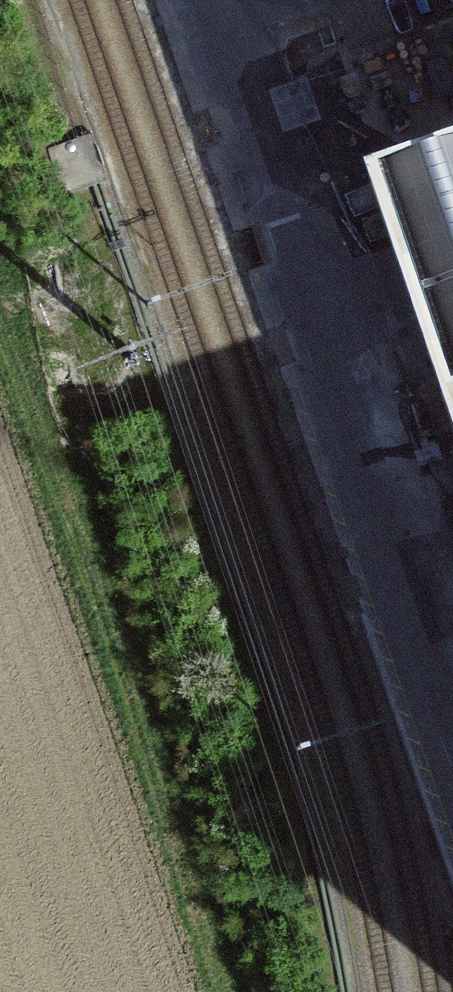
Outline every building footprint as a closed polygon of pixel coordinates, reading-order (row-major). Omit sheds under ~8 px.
[(367,169),(452,421),(452,139),(367,169)] [(104,183),(92,150),(89,151),(70,157),(81,191),(100,184),(104,183)]
